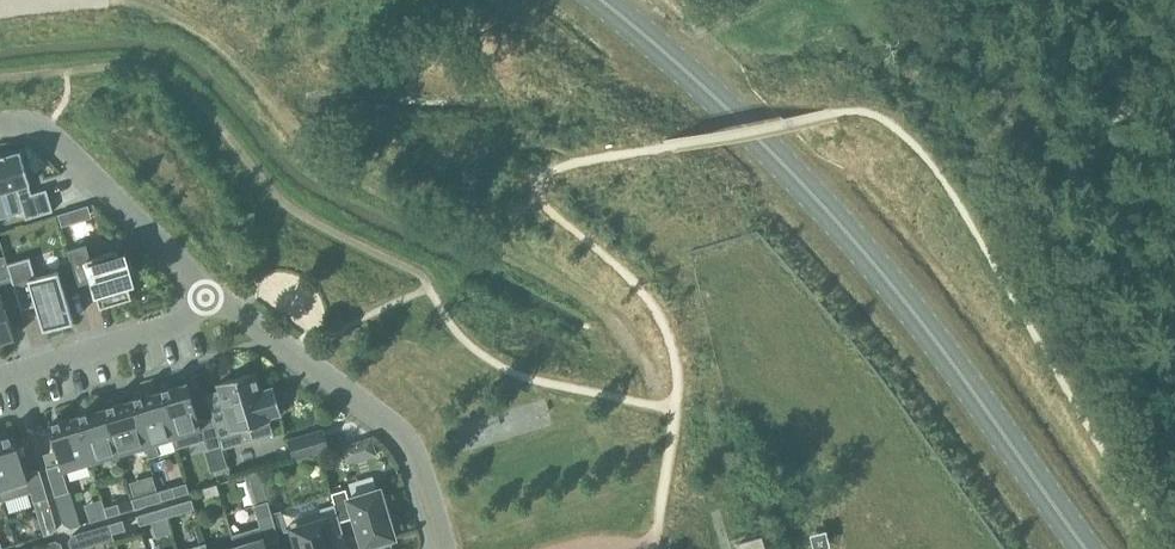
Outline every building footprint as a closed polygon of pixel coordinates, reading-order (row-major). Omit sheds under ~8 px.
[(23,211),(26,220),(53,211),(47,189),(32,194),(29,184),(30,184),(21,152),(5,156),(4,155),(0,156),(0,218),(23,211)] [(94,242),(68,249),(78,284),(92,280),(100,307),(132,297),(128,283),(133,282),(125,254),(120,256),(118,250),(98,255),(94,242)] [(16,293),(2,297),(6,309),(20,305),(21,310),(36,305),(43,330),(74,321),(58,270),(36,277),(30,257),(7,264),(11,277),(16,293)] [(15,338),(6,309),(2,297),(16,293),(11,277),(0,280),(0,343),(15,338)] [(222,397),(208,401),(213,418),(221,446),(222,448),(250,439),(246,428),(270,421),(269,419),(268,418),(280,414),(280,415),(282,414),(274,387),(272,388),(261,392),(255,374),(256,374),(255,372),(217,384),(218,385),(222,397)] [(188,383),(159,392),(176,448),(204,440),(207,450),(221,446),(213,418),(199,422),(188,383)] [(159,392),(132,400),(146,445),(149,457),(160,454),(156,442),(172,438),(175,449),(176,448),(159,392)] [(132,400),(104,408),(118,454),(146,445),(132,400)] [(104,408),(77,416),(91,462),(118,454),(104,408)] [(60,463),(46,468),(55,496),(69,492),(63,470),(91,462),(77,416),(49,425),(60,463)] [(322,429),(289,438),(295,460),(328,450),(322,429)] [(0,440),(0,491),(3,500),(31,492),(34,502),(48,498),(40,470),(39,470),(26,474),(14,435),(0,440)] [(358,453),(353,440),(332,449),(338,462),(358,453)] [(217,484),(203,488),(206,498),(220,493),(217,484)] [(173,487),(159,491),(162,501),(176,497),(173,487)] [(331,493),(335,504),(340,522),(354,517),(363,547),(369,545),(370,548),(376,548),(391,545),(389,539),(395,537),(380,488),(349,498),(346,489),(331,493)] [(69,492),(55,496),(63,523),(64,523),(70,527),(79,524),(69,492)] [(145,495),(132,499),(135,509),(148,505),(145,495)] [(192,499),(164,507),(165,509),(167,517),(181,513),(195,508),(192,499)] [(232,535),(235,546),(236,548),(268,548),(266,544),(280,540),(268,501),(254,505),(260,526),(233,534),(232,535)] [(118,503),(104,507),(107,517),(121,513),(118,503)] [(291,523),(298,548),(333,548),(330,536),(343,532),(340,522),(335,504),(320,508),(322,513),(291,523)] [(151,511),(137,515),(138,518),(140,525),(154,521),(151,514),(151,511)] [(123,520),(109,524),(110,526),(112,533),(126,529),(124,522),(123,520)] [(67,542),(69,548),(80,548),(87,547),(82,531),(71,535),(67,542)] [(740,548),(765,548),(764,544),(762,537),(739,543),(740,548)]
